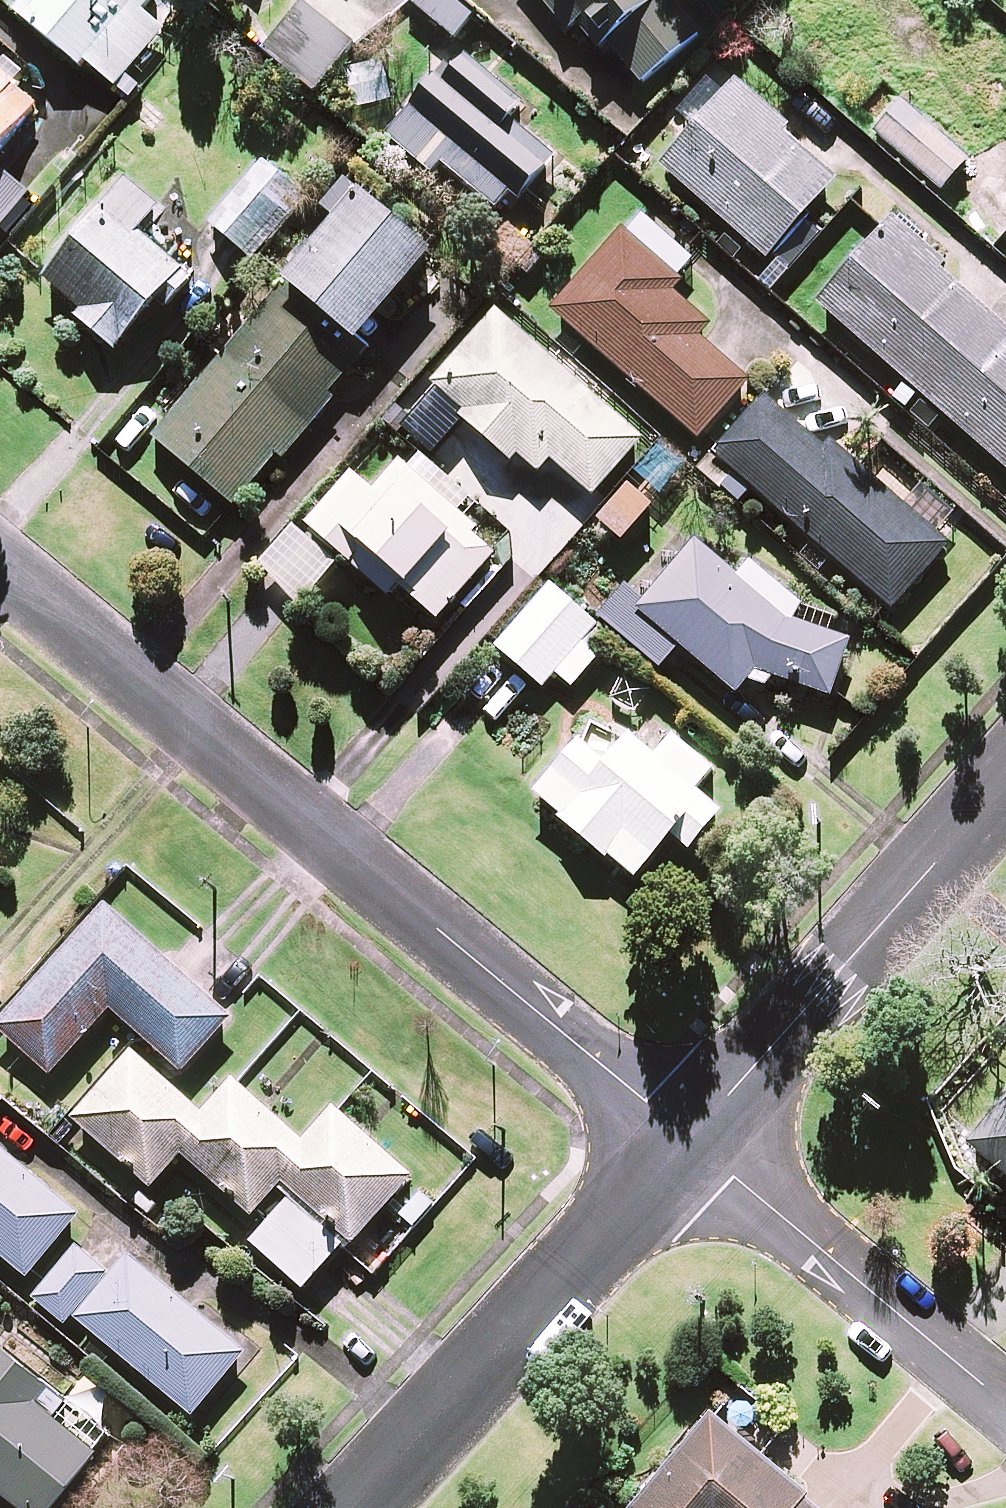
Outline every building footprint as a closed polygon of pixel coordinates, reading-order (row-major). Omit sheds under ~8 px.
[(18,13),(114,93),(166,31),(144,13),(155,0),(30,0),(18,13)] [(456,0),(416,0),(413,4),(457,41),(477,17),(456,0)] [(670,0),(542,0),(592,62),(611,47),(643,87),(702,39),(670,0)] [(356,47),(303,5),(266,52),(319,94),(356,47)] [(526,101),(452,56),(397,145),(502,209),(511,193),(526,202),(555,155),(510,127),(526,101)] [(394,100),(379,62),(348,75),(364,112),(394,100)] [(0,98),(0,156),(42,106),(15,84),(2,99),(0,98)] [(840,182),(737,89),(665,167),(768,261),(840,182)] [(971,161),(905,103),(878,134),(944,191),(971,161)] [(307,199),(264,163),(213,225),(256,261),(307,199)] [(161,211),(130,186),(50,281),(86,312),(80,319),(120,352),(186,274),(141,235),(161,211)] [(436,256),(365,197),(293,284),(363,343),(436,256)] [(695,264),(641,217),(556,313),(701,440),(750,384),(705,344),(701,318),(671,291),(695,264)] [(894,226),(823,308),(1005,468),(1005,324),(894,226)] [(365,366),(282,294),(158,439),(237,506),(281,455),(286,459),(365,366)] [(645,441),(498,314),(432,390),(536,480),(554,460),(596,497),(645,441)] [(829,453),(767,398),(717,455),(895,611),(951,548),(835,447),(829,453)] [(504,559),(387,445),(311,523),(390,600),(404,586),(442,622),(504,559)] [(688,467),(664,447),(640,477),(664,496),(688,467)] [(657,508),(633,485),(601,520),(626,542),(657,508)] [(339,567),(299,528),(262,567),(302,605),(339,567)] [(749,585),(698,543),(649,603),(630,587),(603,620),(664,669),(682,647),(740,695),(756,675),(779,679),(834,698),(853,644),(796,625),(805,604),(762,569),(749,585)] [(596,625),(551,587),(499,648),(546,688),(558,674),(574,688),(599,659),(596,625)] [(714,769),(676,738),(658,759),(633,739),(610,766),(583,744),(538,798),(638,880),(674,836),(692,851),(723,814),(696,792),(714,769)] [(108,908),(0,1026),(0,1029),(52,1077),(113,1010),(184,1074),(232,1021),(108,908)] [(312,1295),(354,1246),(414,1178),(337,1110),(307,1144),(236,1082),(207,1116),(135,1053),(77,1119),(155,1188),(185,1155),(256,1217),(285,1185),(299,1197),(256,1245),(312,1295)] [(973,1148),(1005,1174),(1005,1107),(973,1148)] [(0,1149),(0,1253),(30,1279),(82,1217),(0,1149)] [(246,1355),(95,1231),(38,1300),(67,1325),(74,1316),(196,1416),(246,1355)] [(20,1507),(57,1507),(99,1456),(54,1419),(67,1402),(0,1349),(0,1492),(20,1507)] [(712,1417),(637,1507),(822,1507),(712,1417)]
